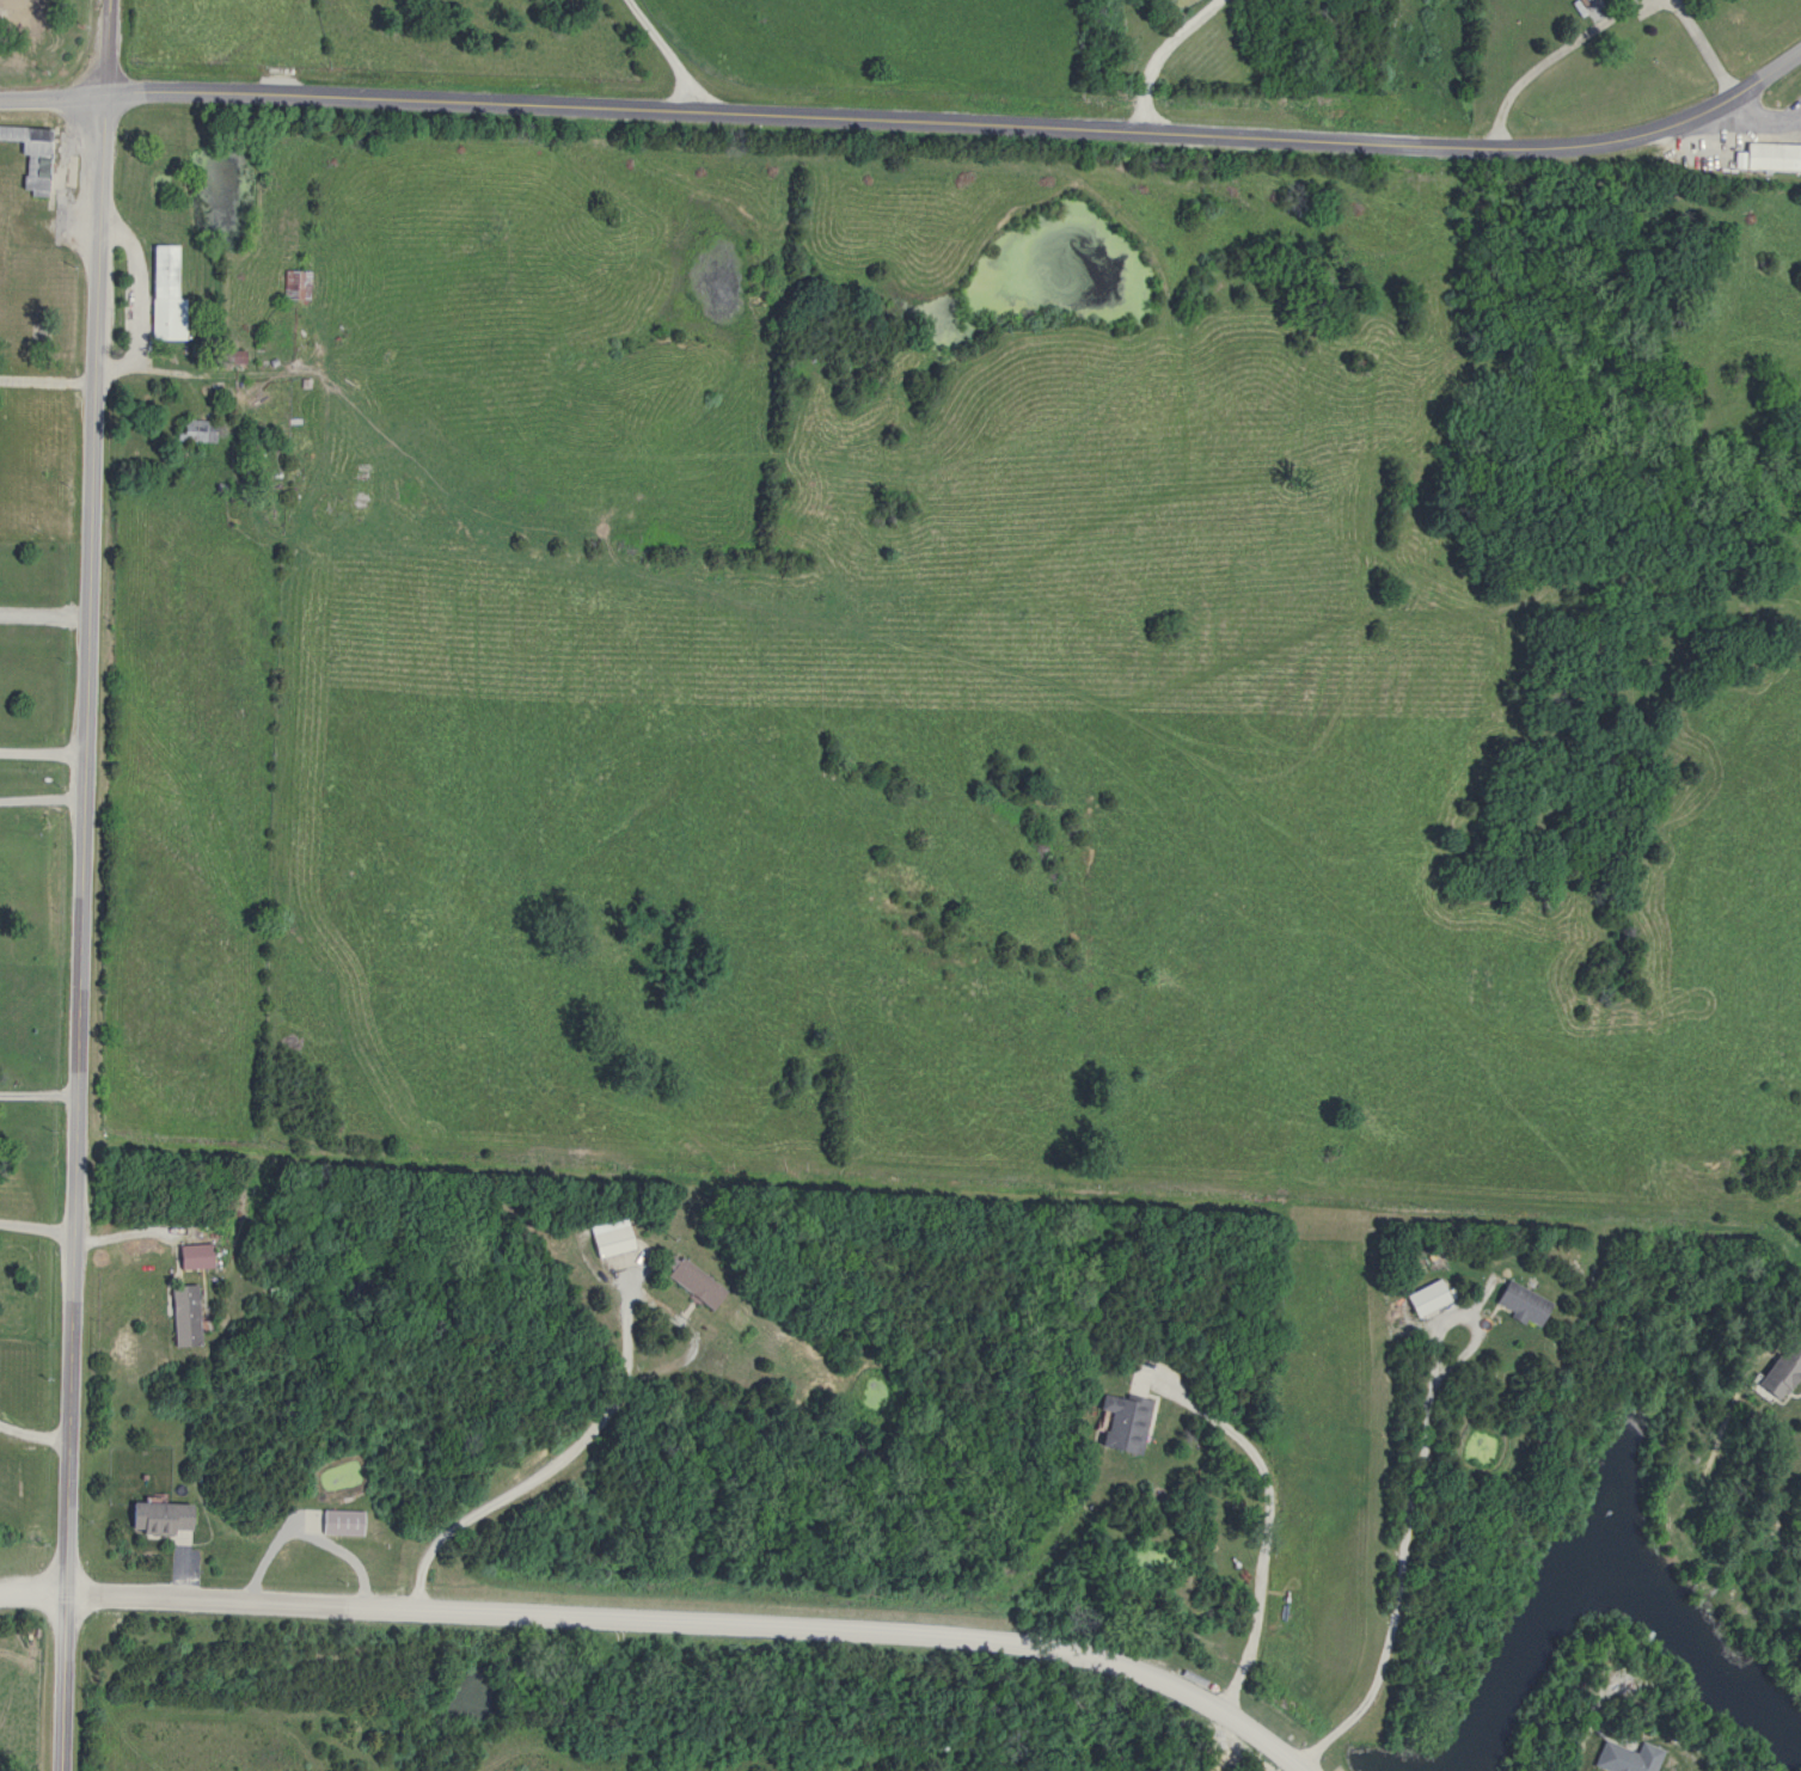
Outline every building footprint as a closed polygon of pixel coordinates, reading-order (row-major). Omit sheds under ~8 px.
[(0,127),(0,142),(15,143),(14,157),(19,157),(17,194),(45,196),(49,129),(0,127)] [(1743,143),(1742,171),(1800,172),(1800,145),(1743,143)] [(146,341),(183,341),(183,299),(173,299),(174,246),(147,246),(146,341)] [(280,300),(306,300),(306,271),(280,271),(280,300)] [(210,442),(210,421),(172,421),(172,442),(210,442)] [(590,1257),(629,1251),(625,1226),(587,1232),(590,1257)] [(207,1269),(207,1244),(176,1244),(176,1269),(207,1269)] [(708,1310),(722,1292),(670,1251),(656,1269),(708,1310)] [(1402,1295),(1413,1317),(1447,1300),(1436,1278),(1402,1295)] [(1491,1301),(1534,1326),(1548,1303),(1505,1278),(1491,1301)] [(195,1284),(169,1285),(172,1346),(198,1345),(195,1284)] [(1785,1338),(1749,1385),(1772,1403),(1800,1363),(1800,1350),(1785,1338)] [(1148,1401),(1100,1391),(1096,1410),(1105,1412),(1098,1448),(1136,1456),(1148,1401)] [(188,1503),(127,1503),(127,1533),(188,1533),(188,1503)]
